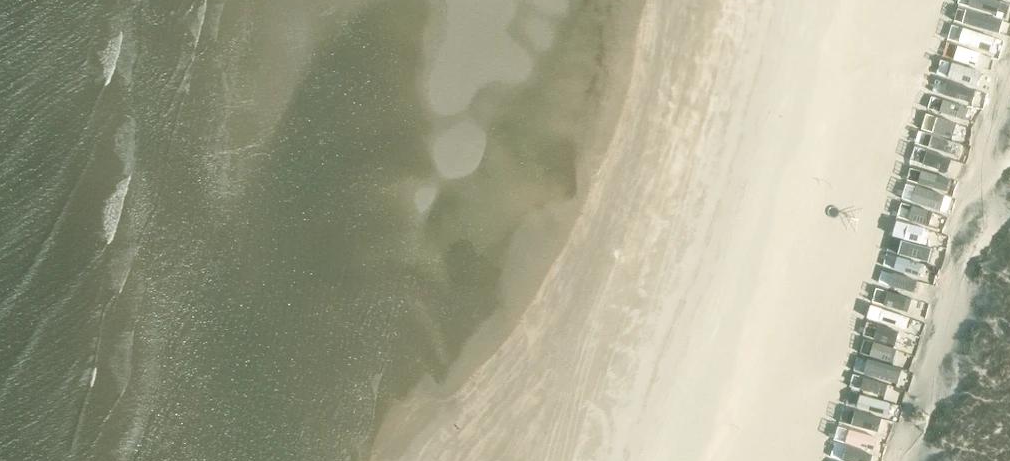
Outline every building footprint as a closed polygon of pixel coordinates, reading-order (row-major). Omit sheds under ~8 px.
[(943,125),(963,126),(964,111),(944,110),(943,125)] [(952,177),(956,148),(935,145),(931,174),(952,177)] [(869,459),(872,460),(882,434),(856,424),(847,450),(844,450),(840,460),(868,460),(869,459)]
